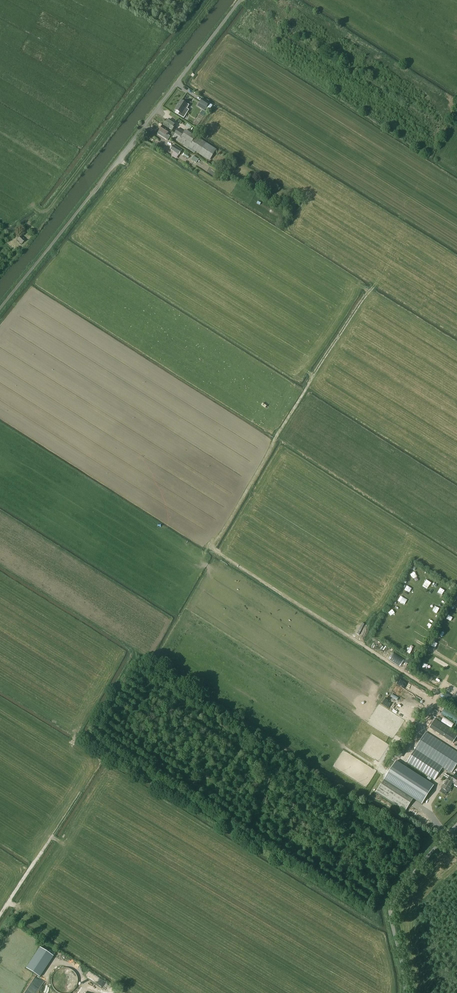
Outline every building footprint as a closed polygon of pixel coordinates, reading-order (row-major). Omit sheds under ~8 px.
[(206,108),(209,103),(202,99),(200,103),(206,108)] [(182,101),(175,110),(179,113),(177,115),(183,119),(187,113),(185,112),(189,107),(182,101)] [(166,120),(163,125),(172,131),(175,125),(166,120)] [(163,126),(158,134),(168,140),(170,136),(167,135),(170,131),(163,126)] [(217,150),(185,130),(184,132),(178,128),(174,133),(175,134),(172,138),(184,145),(183,146),(188,149),(188,147),(210,161),(217,150)] [(182,151),(173,145),(170,149),(179,155),(182,151)] [(17,240),(22,244),(25,240),(21,236),(17,240)] [(392,653),(388,660),(401,667),(404,660),(392,653)] [(441,722),(452,728),(455,723),(444,717),(441,722)] [(453,743),(456,737),(456,734),(434,719),(429,728),(453,743)] [(426,732),(407,762),(435,780),(443,768),(451,773),(456,765),(456,752),(426,732)] [(376,793),(405,812),(414,799),(422,805),(434,787),(396,762),(376,793)] [(452,778),(449,777),(442,788),(448,792),(454,784),(456,786),(456,776),(455,775),(452,778)] [(26,968),(39,977),(53,956),(40,947),(26,968)] [(71,992),(72,992),(73,992),(73,991),(74,990),(75,989),(76,988),(76,987),(77,986),(77,985),(77,984),(77,983),(78,982),(78,981),(77,979),(77,978),(77,977),(76,976),(76,975),(75,974),(75,973),(74,972),(73,971),(72,971),(71,970),(70,970),(69,969),(68,969),(67,968),(66,968),(65,968),(63,968),(62,968),(61,969),(60,969),(59,969),(58,970),(57,970),(56,971),(55,972),(54,973),(54,974),(53,975),(53,976),(52,977),(52,978),(51,979),(51,980),(51,981),(51,982),(51,983),(52,985),(52,986),(52,987),(53,988),(54,989),(54,990),(55,990),(56,991),(57,992),(58,992),(70,992),(71,992)]
